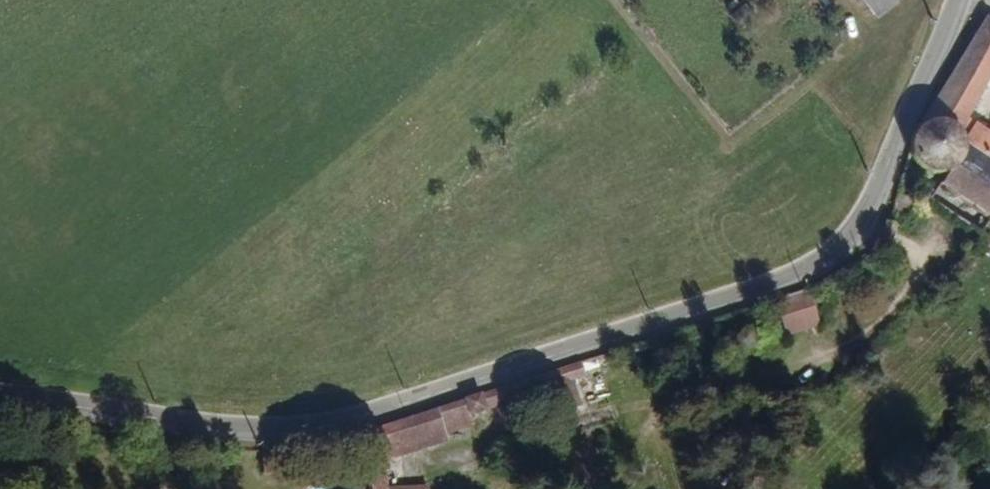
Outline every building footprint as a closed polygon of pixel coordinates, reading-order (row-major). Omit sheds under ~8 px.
[(877,33),(919,0),(853,0),(877,33)] [(950,103),(952,102),(965,102),(979,110),(985,127),(989,118),(989,35),(950,103)] [(972,153),(985,127),(979,110),(965,102),(952,102),(950,103),(942,105),(931,129),(939,144),(947,152),(961,156),(972,153)] [(985,127),(972,153),(969,163),(989,177),(989,130),(985,127)] [(840,310),(831,281),(797,292),(806,320),(840,310)] [(559,413),(551,381),(615,361),(611,348),(491,384),(500,408),(527,400),(534,421),(559,413)] [(500,408),(491,384),(463,392),(471,417),(500,408)] [(471,417),(463,392),(404,410),(409,434),(418,431),(471,417)] [(409,434),(404,410),(391,413),(394,438),(409,434)] [(455,460),(432,463),(433,471),(422,472),(418,431),(409,434),(394,438),(399,488),(458,488),(455,460)]
